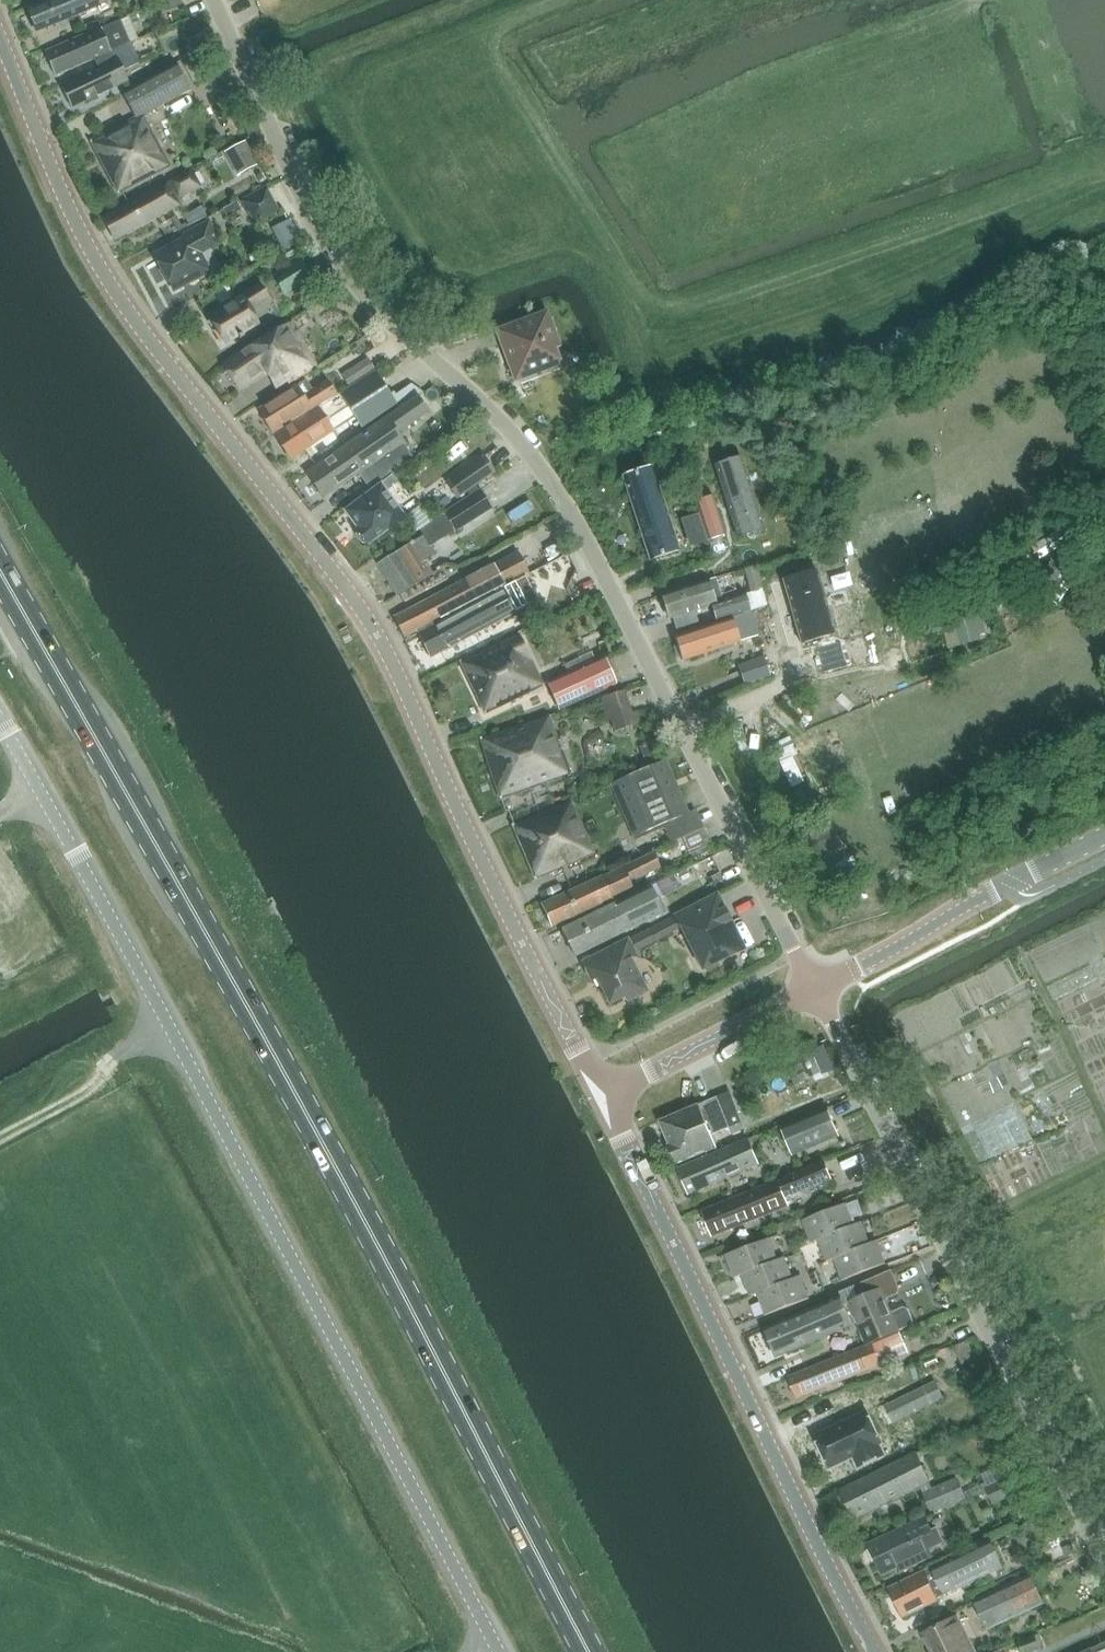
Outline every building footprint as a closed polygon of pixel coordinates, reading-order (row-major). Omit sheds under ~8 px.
[(107,0),(48,0),(27,9),(37,32),(98,7),(108,3),(107,0)] [(167,0),(170,8),(182,3),(181,0),(167,0)] [(94,59),(131,43),(121,20),(45,53),(55,76),(94,59)] [(131,43),(94,59),(98,67),(61,85),(72,108),(128,81),(123,71),(140,63),(131,43)] [(118,194),(169,167),(143,117),(190,91),(177,65),(123,94),(135,118),(91,142),(118,194)] [(238,178),(258,167),(247,145),(226,156),(238,178)] [(114,240),(178,205),(175,200),(199,186),(190,170),(102,218),(114,240)] [(255,224),(278,211),(266,189),(242,201),(255,224)] [(235,202),(222,209),(227,218),(240,211),(235,202)] [(174,290),(211,271),(201,252),(217,244),(207,223),(185,235),(187,239),(155,256),(174,290)] [(294,246),(286,251),(289,257),(297,251),(294,246)] [(257,251),(249,256),(253,264),(261,259),(257,251)] [(285,296),(311,279),(300,262),(274,278),(285,296)] [(225,344),(259,323),(251,310),(270,298),(262,286),(209,318),(217,330),(214,331),(220,342),(223,340),(225,344)] [(320,299),(303,309),(309,319),(326,308),(320,299)] [(514,382),(562,364),(556,349),(560,348),(546,312),(495,331),(514,382)] [(278,395),(318,371),(296,329),(288,325),(277,330),(224,365),(239,389),(265,372),(278,395)] [(348,387),(374,370),(368,359),(341,376),(348,387)] [(391,394),(383,382),(375,370),(275,436),(290,459),(332,431),(339,442),(345,437),(349,444),(417,397),(423,393),(413,386),(397,396),(394,392),(391,394)] [(297,386),(259,410),(273,433),(330,396),(334,394),(328,384),(313,394),(305,381),(297,386)] [(391,475),(413,459),(402,443),(404,442),(398,433),(427,413),(417,397),(349,444),(306,474),(323,498),(359,473),(371,491),(392,476),(391,475)] [(738,537),(764,529),(741,457),(715,465),(738,537)] [(493,474),(482,458),(447,482),(458,498),(493,474)] [(649,561),(679,551),(652,468),(623,477),(649,561)] [(392,476),(371,491),(344,511),(357,529),(356,535),(363,543),(368,544),(368,545),(388,531),(405,518),(404,517),(386,492),(398,484),(392,476)] [(712,496),(694,502),(706,541),(724,535),(712,496)] [(422,537),(378,564),(397,596),(433,574),(425,561),(436,554),(431,545),(439,541),(455,531),(472,520),(460,502),(442,514),(419,531),(422,537)] [(420,506),(404,517),(405,518),(405,519),(415,532),(431,521),(420,506)] [(686,522),(679,524),(689,552),(695,549),(707,546),(697,518),(686,522)] [(559,553),(555,546),(546,550),(550,558),(559,553)] [(405,637),(529,573),(518,553),(493,566),(394,618),(405,637)] [(801,573),(765,582),(777,634),(807,625),(810,635),(802,637),(808,658),(843,648),(834,618),(814,624),(801,573)] [(431,657),(538,601),(526,577),(418,633),(431,657)] [(715,579),(662,595),(669,619),(712,606),(716,621),(750,611),(745,595),(723,602),(715,579)] [(762,590),(745,595),(750,611),(767,606),(762,590)] [(927,597),(912,604),(914,610),(930,604),(927,597)] [(974,612),(973,608),(952,613),(961,646),(982,641),(980,635),(986,633),(980,611),(974,612)] [(733,618),(675,637),(682,661),(741,642),(759,636),(752,612),(733,618)] [(485,714),(533,691),(532,690),(542,685),(518,634),(460,662),(485,714)] [(858,672),(887,663),(880,638),(851,646),(858,672)] [(744,685),(770,676),(763,656),(737,665),(744,685)] [(559,710),(616,685),(604,657),(547,682),(559,710)] [(631,713),(624,691),(598,700),(606,723),(611,722),(614,732),(641,724),(636,712),(631,713)] [(501,799),(569,777),(549,717),(481,739),(501,799)] [(657,740),(640,747),(648,766),(665,759),(657,740)] [(789,758),(779,762),(790,787),(800,782),(789,758)] [(633,837),(688,813),(666,761),(611,784),(633,837)] [(558,796),(551,799),(554,805),(561,802),(558,796)] [(535,880),(594,856),(571,801),(512,826),(535,880)] [(826,819),(805,831),(815,848),(836,836),(826,819)] [(636,880),(660,868),(654,855),(542,905),(552,927),(613,899),(612,899),(633,889),(628,879),(634,876),(636,880)] [(575,957),(662,914),(650,887),(562,930),(575,957)] [(701,971),(743,951),(717,896),(674,916),(701,971)] [(646,992),(622,945),(627,942),(626,941),(583,963),(592,981),(597,978),(610,1003),(625,996),(628,1001),(646,992)] [(813,1053),(801,1058),(810,1078),(822,1073),(813,1053)] [(660,1122),(670,1147),(667,1151),(671,1161),(676,1163),(677,1164),(716,1148),(711,1136),(742,1123),(730,1092),(717,1097),(717,1098),(698,1105),(698,1106),(660,1122)] [(828,1109),(782,1127),(793,1155),(839,1137),(828,1109)] [(679,1168),(690,1194),(758,1165),(748,1140),(679,1168)] [(703,1210),(713,1236),(788,1206),(785,1198),(831,1180),(824,1162),(703,1210)] [(854,1225),(846,1204),(802,1221),(811,1244),(818,1241),(854,1225)] [(870,1244),(862,1223),(854,1225),(818,1241),(827,1262),(834,1259),(870,1244)] [(778,1260),(769,1239),(726,1255),(734,1278),(742,1275),(778,1260)] [(886,1264),(877,1241),(870,1244),(834,1259),(842,1281),(886,1264)] [(793,1279),(785,1257),(778,1260),(742,1275),(750,1297),(757,1294),(793,1279)] [(765,1329),(777,1357),(853,1324),(858,1322),(868,1344),(912,1325),(913,1321),(908,1309),(904,1307),(891,1313),(883,1294),(896,1289),(889,1272),(863,1284),(868,1295),(845,1305),(841,1296),(765,1329)] [(809,1299),(801,1276),(793,1279),(757,1294),(766,1315),(809,1299)] [(787,1378),(796,1398),(880,1365),(872,1345),(819,1366),(787,1378)] [(943,1398),(935,1383),(884,1408),(891,1423),(943,1398)] [(867,1412),(815,1437),(830,1468),(854,1457),(859,1467),(884,1455),(879,1445),(882,1444),(867,1412)] [(916,1454),(841,1490),(855,1519),(930,1483),(916,1454)] [(1013,1477),(987,1489),(994,1504),(1020,1492),(1013,1477)] [(948,1480),(917,1495),(926,1515),(957,1500),(948,1480)] [(878,1564),(882,1562),(887,1573),(897,1568),(899,1572),(932,1556),(929,1549),(943,1542),(937,1529),(932,1531),(925,1518),(868,1545),(878,1564)] [(990,1540),(931,1568),(944,1595),(1003,1567),(990,1540)] [(889,1589),(903,1618),(938,1601),(924,1572),(889,1589)] [(1030,1576),(974,1601),(987,1628),(1043,1603),(1030,1576)] [(931,1651),(973,1651),(955,1617),(922,1634),(931,1651)] [(1020,1643),(1024,1651),(1031,1651),(1041,1648),(1036,1636),(1020,1643)] [(1087,1651),(1104,1651),(1104,1644),(1087,1651)]
